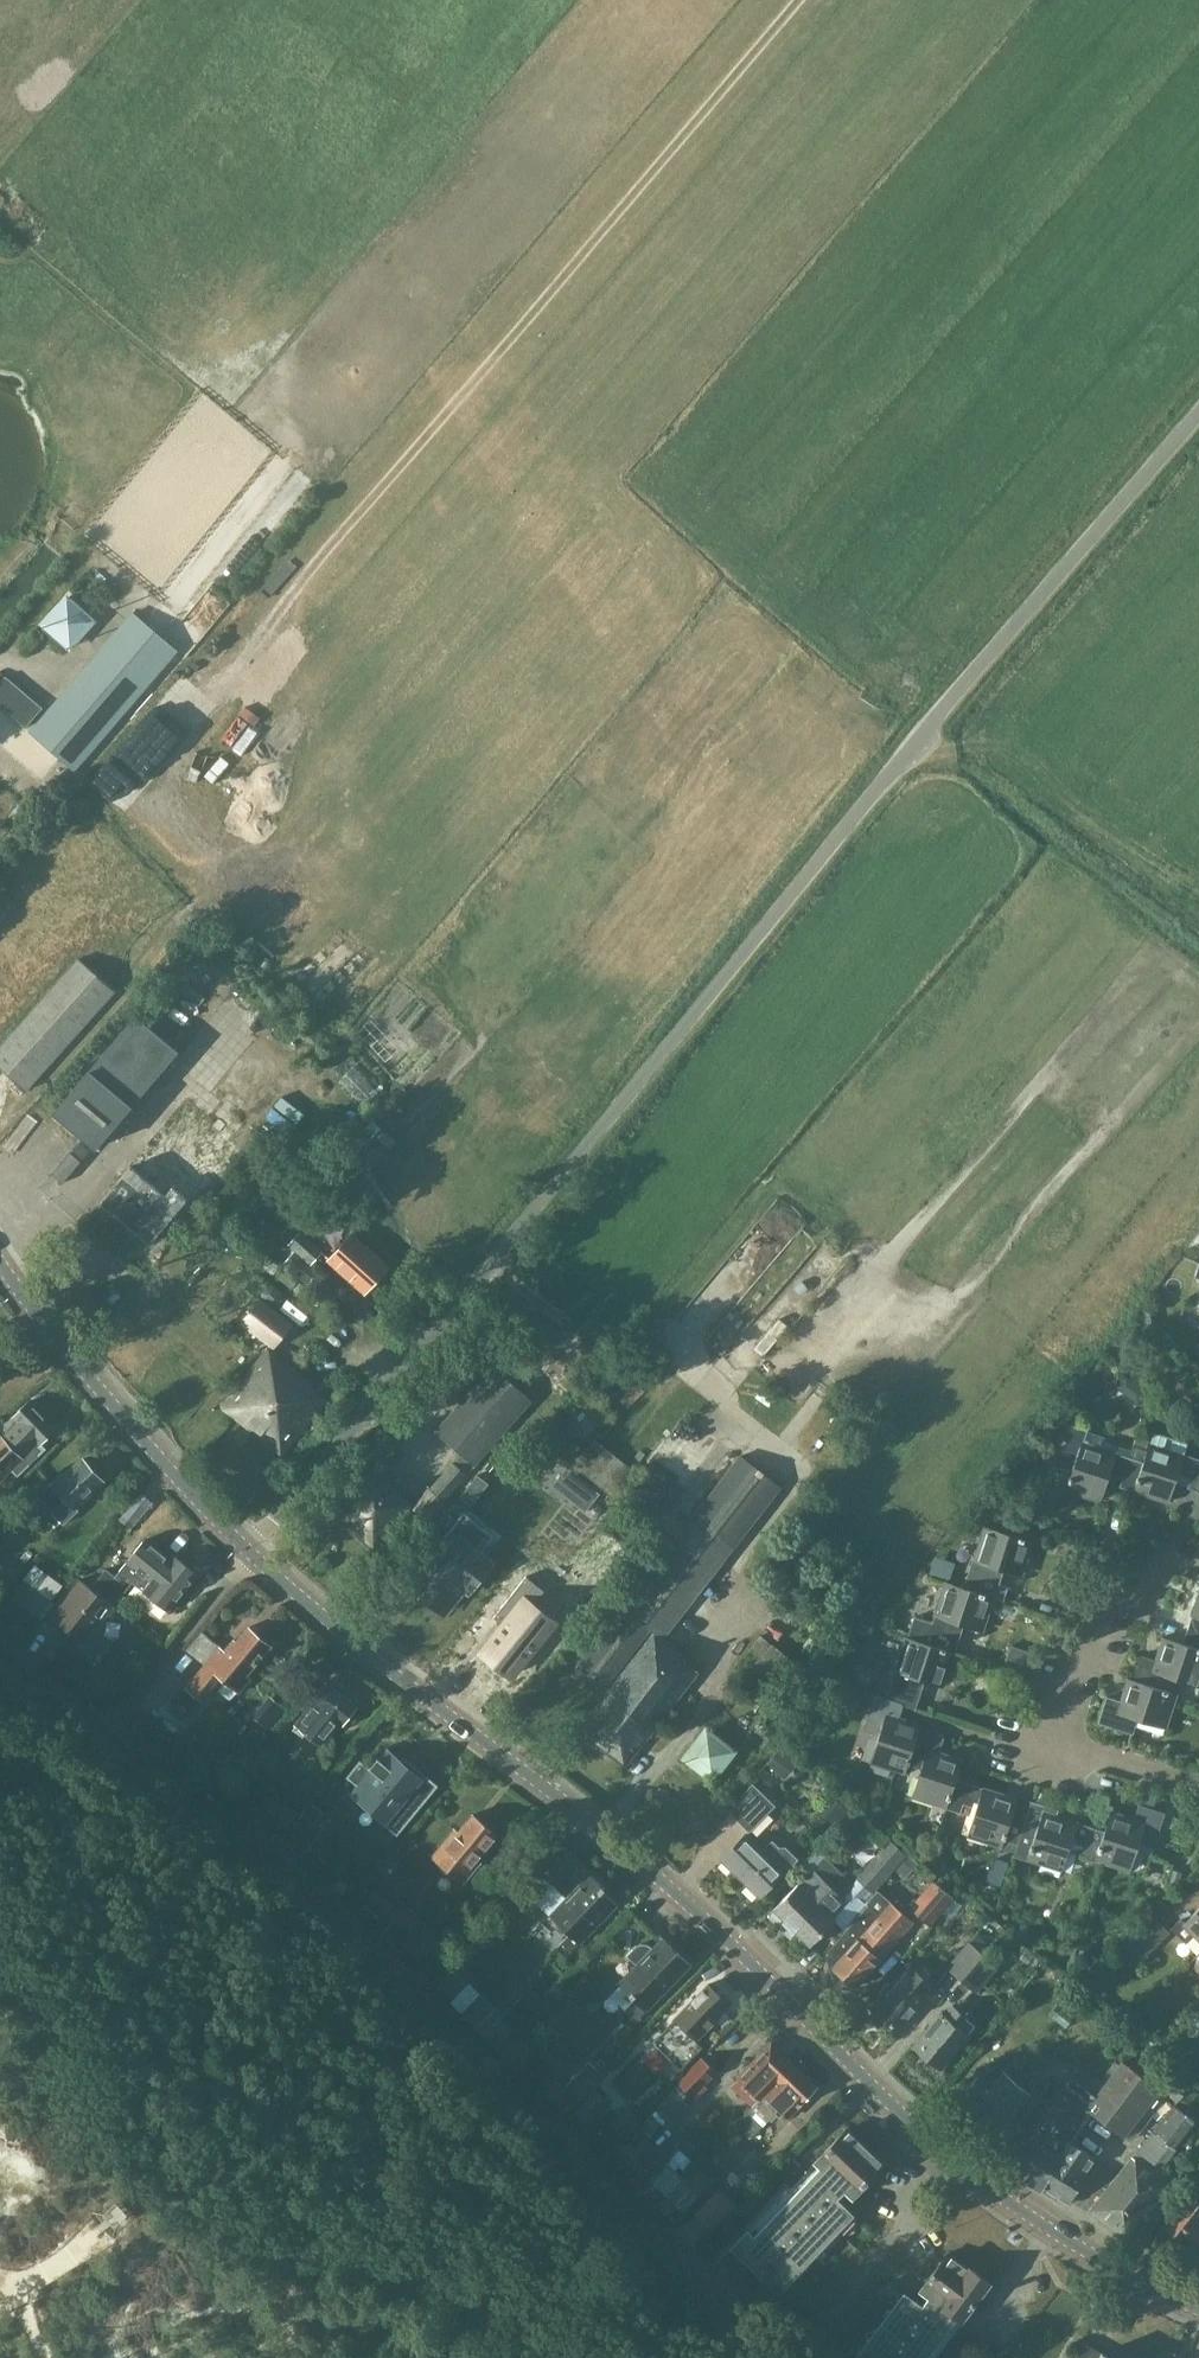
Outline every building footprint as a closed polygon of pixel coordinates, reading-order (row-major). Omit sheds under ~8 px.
[(30,732),(74,770),(176,651),(131,613),(60,695),(30,732)] [(25,1090),(114,990),(78,959),(0,1047),(0,1067),(25,1090)] [(53,1112),(96,1148),(178,1050),(135,1015),(53,1112)] [(175,1113),(200,1135),(209,1124),(184,1102),(175,1113)] [(98,1202),(149,1245),(232,1145),(217,1132),(202,1150),(190,1140),(192,1138),(168,1118),(98,1202)] [(287,1244),(311,1264),(322,1252),(298,1232),(287,1244)] [(351,1233),(326,1260),(364,1294),(388,1267),(351,1233)] [(306,1284),(317,1273),(294,1251),(281,1264),(306,1284)] [(121,1295),(113,1287),(105,1296),(113,1303),(121,1295)] [(265,1289),(261,1294),(262,1301),(271,1307),(277,1307),(281,1302),(280,1295),(271,1288),(265,1289)] [(242,1323),(274,1346),(290,1324),(269,1309),(256,1299),(240,1321),(242,1323)] [(1141,1306),(1131,1320),(1147,1330),(1151,1325),(1148,1311),(1141,1306)] [(429,1487),(412,1506),(416,1509),(414,1511),(428,1523),(445,1503),(443,1502),(466,1476),(465,1475),(473,1466),(474,1467),(527,1406),(531,1401),(492,1368),(511,1347),(481,1321),(463,1341),(492,1367),(435,1433),(460,1454),(453,1462),(452,1461),(429,1487)] [(222,1408),(281,1454),(324,1399),(308,1387),(311,1384),(268,1350),(222,1408)] [(1136,1384),(1126,1395),(1136,1404),(1146,1393),(1136,1384)] [(586,1399),(569,1420),(588,1436),(605,1415),(586,1399)] [(30,1401),(5,1425),(8,1429),(2,1434),(1,1436),(0,1435),(0,1479),(9,1470),(10,1471),(16,1476),(43,1450),(38,1446),(38,1445),(41,1441),(42,1442),(44,1444),(46,1442),(44,1439),(55,1428),(30,1401)] [(1059,1421),(1045,1462),(1072,1470),(1065,1491),(1099,1502),(1109,1472),(1123,1476),(1120,1486),(1134,1491),(1137,1482),(1136,1482),(1138,1476),(1139,1477),(1144,1463),(1130,1458),(1116,1453),(1116,1452),(1101,1447),(1104,1439),(1105,1436),(1087,1430),(1059,1421)] [(1132,1446),(1146,1450),(1151,1433),(1138,1429),(1132,1446)] [(1134,1492),(1168,1503),(1174,1483),(1178,1473),(1191,1477),(1188,1488),(1198,1491),(1198,1459),(1184,1454),(1184,1453),(1183,1453),(1186,1444),(1153,1433),(1150,1442),(1148,1451),(1144,1463),(1139,1477),(1138,1476),(1136,1482),(1137,1482),(1134,1491),(1134,1492)] [(740,1455),(686,1526),(577,1665),(607,1688),(652,1630),(656,1633),(579,1731),(624,1766),(700,1668),(663,1639),(781,1487),(740,1455)] [(62,1473),(37,1496),(52,1512),(65,1500),(73,1508),(103,1481),(82,1458),(64,1475),(62,1473)] [(371,1466),(330,1513),(374,1551),(412,1507),(400,1497),(403,1494),(386,1479),(371,1466)] [(477,1475),(459,1497),(470,1506),(488,1484),(477,1475)] [(581,1479),(567,1496),(578,1505),(577,1506),(584,1512),(599,1493),(581,1479)] [(126,1512),(119,1521),(130,1529),(137,1520),(126,1512)] [(435,1564),(413,1592),(441,1614),(463,1586),(470,1591),(490,1566),(476,1555),(467,1548),(483,1528),(463,1512),(427,1557),(435,1564)] [(973,1561),(969,1574),(965,1587),(944,1580),(943,1581),(979,1592),(979,1591),(985,1593),(985,1594),(993,1597),(998,1583),(988,1580),(992,1566),(1022,1576),(1033,1542),(983,1526),(972,1560),(973,1561)] [(90,1588),(115,1607),(124,1614),(127,1610),(116,1601),(131,1582),(150,1596),(149,1597),(167,1611),(196,1573),(175,1557),(172,1561),(144,1539),(115,1576),(105,1569),(90,1588)] [(11,1597),(38,1616),(62,1583),(35,1564),(11,1597)] [(505,1626),(482,1655),(510,1677),(552,1623),(531,1606),(543,1592),(525,1577),(492,1618),(494,1620),(495,1618),(505,1626)] [(115,1607),(90,1588),(80,1580),(51,1617),(86,1644),(115,1607)] [(935,1616),(933,1622),(911,1615),(909,1620),(905,1634),(904,1637),(939,1648),(939,1647),(945,1649),(945,1650),(954,1653),(963,1625),(983,1631),(994,1597),(993,1597),(985,1594),(985,1593),(979,1591),(979,1592),(943,1581),(932,1616),(935,1616)] [(1183,1643),(1198,1649),(1198,1587),(1190,1615),(1192,1616),(1183,1643)] [(905,1634),(909,1620),(892,1615),(888,1629),(905,1634)] [(185,1688),(202,1702),(221,1678),(238,1692),(250,1678),(246,1675),(271,1643),(249,1625),(237,1640),(234,1638),(224,1650),(220,1647),(185,1688)] [(894,1671),(890,1685),(886,1698),(875,1695),(875,1696),(875,1695),(886,1699),(885,1699),(901,1704),(914,1708),(919,1694),(909,1691),(914,1677),(944,1687),(955,1653),(954,1653),(945,1650),(945,1649),(939,1647),(939,1648),(904,1637),(893,1671),(894,1671)] [(1133,1680),(1167,1691),(1172,1678),(1198,1687),(1198,1649),(1183,1643),(1162,1637),(1154,1660),(1141,1655),(1133,1680)] [(1010,1646),(1006,1659),(1027,1667),(1031,1654),(1010,1646)] [(783,1649),(752,1689),(771,1704),(802,1663),(783,1649)] [(72,1652),(63,1663),(78,1674),(86,1663),(72,1652)] [(1167,1691),(1133,1680),(1127,1678),(1120,1701),(1107,1697),(1098,1722),(1132,1733),(1137,1719),(1166,1728),(1177,1694),(1167,1691)] [(313,1704),(298,1723),(295,1726),(320,1746),(337,1724),(340,1726),(356,1706),(327,1683),(311,1702),(313,1704)] [(875,1696),(865,1729),(879,1733),(870,1763),(904,1774),(920,1725),(897,1717),(901,1704),(885,1699),(886,1699),(875,1695),(875,1696)] [(932,1804),(945,1809),(948,1799),(949,1799),(951,1794),(950,1794),(954,1779),(959,1763),(937,1756),(943,1738),(919,1730),(909,1764),(920,1768),(911,1797),(932,1804)] [(767,1764),(784,1779),(802,1757),(784,1743),(767,1764)] [(359,1760),(345,1776),(355,1785),(347,1793),(348,1794),(350,1792),(363,1803),(379,1816),(394,1829),(391,1832),(389,1834),(393,1837),(422,1803),(418,1799),(433,1782),(419,1770),(414,1775),(398,1762),(385,1751),(387,1748),(386,1748),(377,1758),(376,1758),(368,1768),(359,1760)] [(212,1769),(201,1782),(211,1790),(222,1777),(212,1769)] [(983,1788),(969,1784),(954,1779),(950,1794),(951,1794),(949,1799),(948,1799),(945,1809),(946,1809),(946,1808),(960,1812),(963,1803),(976,1807),(966,1837),(1001,1848),(1003,1840),(1017,1797),(984,1787),(983,1788)] [(752,1783),(728,1812),(748,1832),(774,1805),(752,1783)] [(841,1795),(836,1801),(840,1806),(848,1812),(853,1806),(841,1795)] [(311,1804),(300,1817),(313,1827),(315,1824),(323,1815),(311,1804)] [(1098,1852),(1095,1860),(1129,1871),(1138,1842),(1153,1847),(1164,1813),(1139,1805),(1134,1818),(1111,1811),(1104,1832),(1099,1846),(1098,1846),(1097,1851),(1098,1852)] [(1015,1852),(1013,1856),(1061,1871),(1071,1842),(1084,1846),(1081,1855),(1092,1858),(1092,1859),(1095,1860),(1098,1852),(1097,1851),(1098,1846),(1099,1846),(1104,1832),(1090,1827),(1077,1823),(1077,1821),(1056,1814),(1042,1810),(1039,1820),(1026,1816),(1017,1844),(1015,1852)] [(431,1857),(449,1872),(464,1884),(481,1863),(477,1859),(497,1835),(492,1831),(492,1829),(488,1825),(485,1825),(472,1815),(457,1833),(454,1830),(442,1844),(431,1857)] [(771,1839),(761,1849),(746,1834),(722,1858),(760,1896),(797,1858),(784,1846),(779,1847),(771,1839)] [(1003,1840),(1001,1848),(1015,1852),(1017,1844),(1003,1840)] [(873,1892),(881,1882),(905,1854),(889,1841),(858,1878),(873,1892)] [(799,1883),(799,1882),(773,1908),(810,1945),(836,1920),(834,1918),(848,1904),(843,1899),(856,1885),(818,1850),(805,1863),(812,1870),(799,1883)] [(916,1864),(905,1854),(881,1882),(888,1889),(902,1875),(903,1877),(916,1864)] [(990,1871),(986,1882),(998,1886),(1003,1873),(1006,1864),(994,1860),(990,1871)] [(1171,1869),(1167,1884),(1178,1887),(1182,1872),(1171,1869)] [(565,1929),(569,1933),(568,1934),(569,1934),(558,1945),(568,1954),(578,1944),(579,1945),(617,1905),(586,1876),(549,1914),(565,1929)] [(931,1880),(909,1907),(931,1926),(954,1899),(931,1880)] [(889,1901),(877,1891),(866,1904),(867,1905),(868,1904),(825,1954),(828,1966),(854,1988),(912,1920),(889,1901)] [(1198,1941),(1198,1908),(1184,1922),(1181,1918),(1171,1927),(1185,1942),(1193,1935),(1198,1941)] [(1155,1917),(1127,1943),(1128,1944),(1141,1958),(1155,1945),(1169,1932),(1155,1917)] [(977,1933),(969,1941),(983,1954),(991,1946),(977,1933)] [(635,1965),(617,1983),(630,1994),(637,2002),(626,2013),(635,2021),(646,2010),(646,2011),(684,1972),(690,1965),(661,1938),(651,1948),(648,1946),(644,1944),(639,1944),(635,1946),(626,1956),(635,1965)] [(945,1965),(962,1980),(983,1954),(969,1941),(968,1940),(945,1965)] [(1082,1944),(1079,1958),(1087,1960),(1091,1946),(1082,1944)] [(1123,1949),(1114,1958),(1127,1972),(1137,1963),(1141,1958),(1128,1944),(1123,1949)] [(983,1954),(962,1980),(974,1992),(997,1967),(983,1954)] [(935,1987),(927,1980),(910,1964),(871,2008),(897,2031),(935,1987)] [(1055,1971),(1052,1975),(1056,1979),(1060,1975),(1055,1971)] [(652,2041),(681,2069),(703,2046),(696,2039),(729,2005),(708,1984),(673,2019),(674,2019),(652,2041)] [(480,1991),(460,2013),(474,2026),(475,2027),(492,2010),(496,2006),(480,1991)] [(944,2013),(943,2011),(912,2048),(938,2070),(968,2035),(966,2034),(974,2025),(964,2016),(965,2015),(952,2004),(944,2013)] [(730,2086),(751,2106),(752,2107),(760,2098),(762,2099),(794,2066),(771,2044),(730,2086)] [(640,2125),(650,2135),(713,2072),(703,2061),(640,2125)] [(978,2076),(964,2092),(1002,2125),(1030,2093),(1020,2084),(1028,2076),(1010,2061),(994,2079),(992,2077),(997,2071),(988,2064),(978,2076)] [(1026,2136),(1010,2162),(1021,2169),(1019,2172),(1042,2187),(1067,2203),(1088,2170),(1087,2169),(1086,2169),(1093,2159),(1071,2145),(1072,2144),(1079,2133),(1092,2113),(1124,2137),(1132,2143),(1168,2095),(1176,2101),(1188,2083),(1166,2067),(1154,2084),(1124,2062),(1105,2086),(1088,2107),(1069,2095),(1057,2087),(1026,2136)] [(752,2107),(751,2106),(737,2121),(752,2136),(768,2118),(771,2121),(778,2113),(786,2120),(817,2088),(794,2066),(762,2099),(760,2098),(752,2107)] [(1081,2066),(1062,2088),(1069,2095),(1088,2107),(1105,2086),(1103,2084),(1081,2066)] [(1196,2124),(1175,2106),(1153,2133),(1132,2158),(1090,2210),(1126,2239),(1175,2177),(1169,2173),(1164,2179),(1153,2171),(1169,2151),(1173,2153),(1196,2124)] [(851,2198),(885,2163),(849,2128),(815,2163),(823,2170),(753,2241),(746,2234),(731,2250),(775,2293),(851,2216),(836,2201),(845,2192),(851,2198)] [(675,2147),(667,2156),(684,2172),(692,2162),(675,2147)] [(756,2188),(768,2199),(800,2165),(789,2154),(756,2188)] [(649,2180),(667,2199),(684,2181),(667,2163),(649,2180)] [(1164,2226),(1196,2250),(1198,2246),(1198,2183),(1195,2188),(1190,2195),(1189,2194),(1174,2213),(1164,2226)] [(694,2214),(709,2228),(733,2204),(718,2189),(694,2214)] [(108,2219),(114,2226),(127,2214),(115,2202),(103,2213),(108,2219)] [(989,2283),(969,2267),(967,2270),(946,2255),(920,2289),(931,2297),(923,2308),(904,2294),(864,2347),(863,2349),(856,2357),(932,2357),(989,2283)] [(972,2344),(960,2335),(943,2357),(961,2357),(972,2344)] [(1101,2352),(1101,2351),(1084,2342),(1076,2357),(1113,2357),(1101,2352)]
